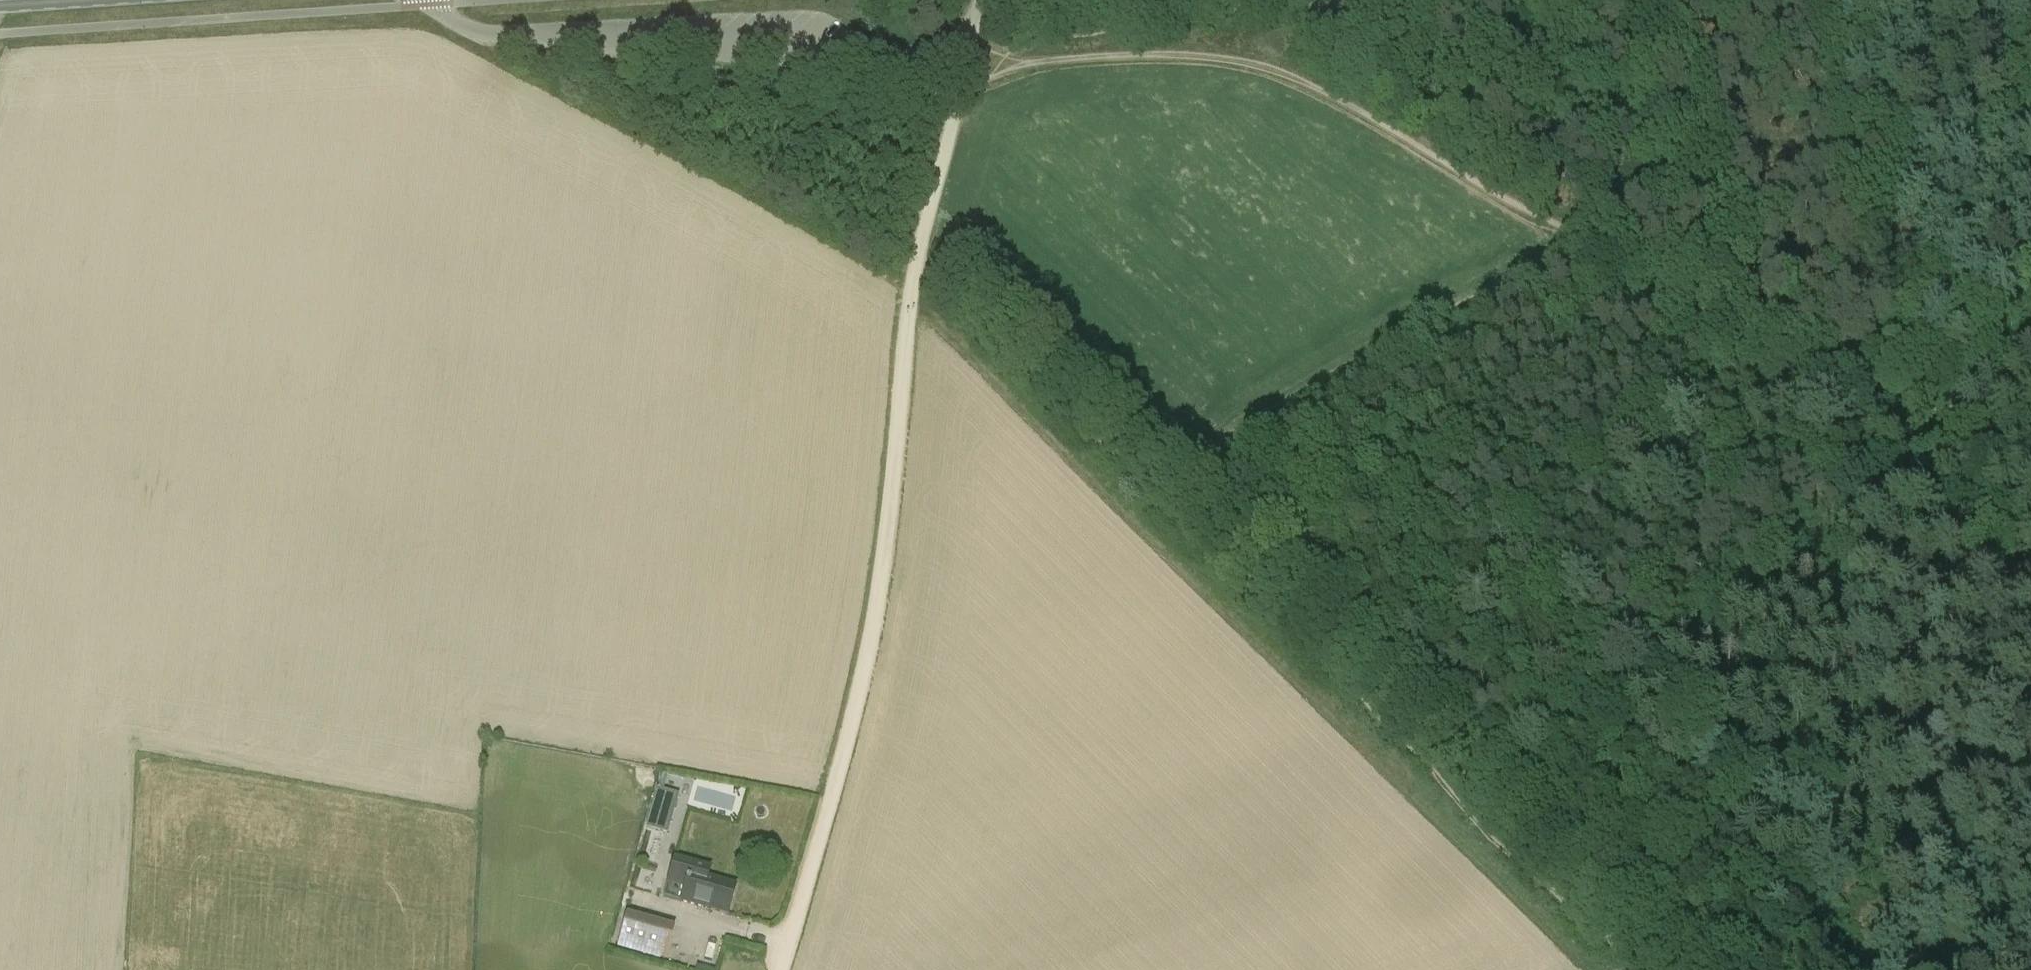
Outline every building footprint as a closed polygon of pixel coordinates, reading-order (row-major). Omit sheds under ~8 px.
[(656,789),(652,802),(673,808),(677,795),(656,789)] [(665,886),(685,891),(682,902),(727,915),(734,887),(707,879),(711,867),(672,857),(665,886)] [(674,927),(625,913),(615,948),(664,962),(674,927)]
